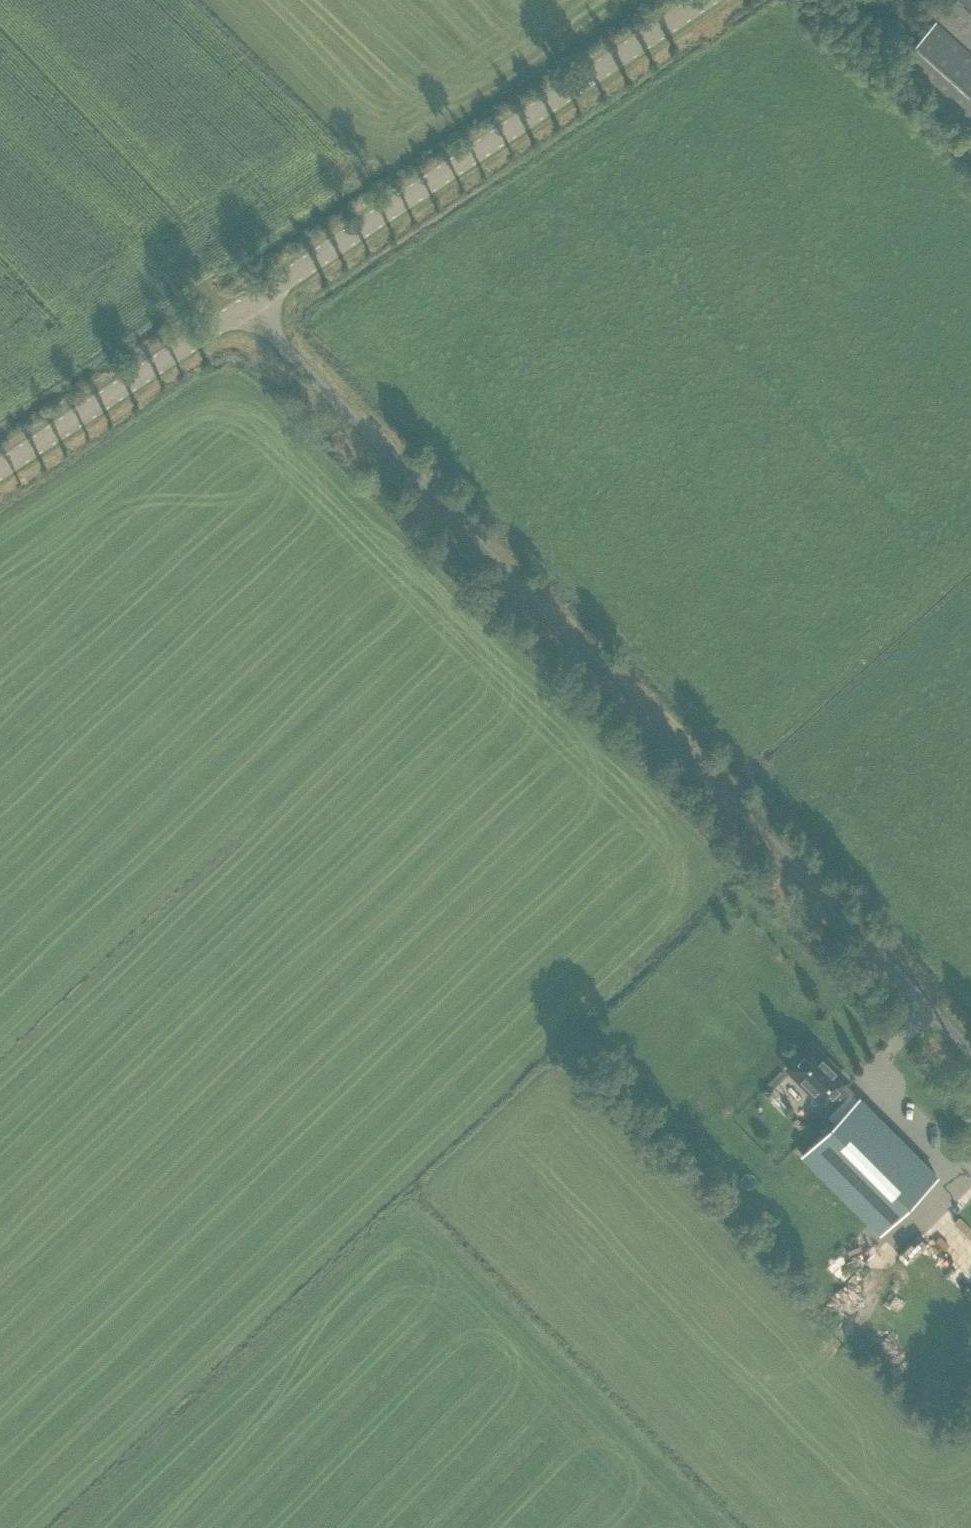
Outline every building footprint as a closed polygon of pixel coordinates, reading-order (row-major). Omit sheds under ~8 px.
[(893,66),(970,137),(970,0),(953,0),(893,66)] [(919,1161),(930,1151),(866,1087),(856,1097),(853,1094),(851,1096),(840,1085),(846,1079),(812,1045),(789,1068),(823,1102),(826,1099),(837,1110),(788,1158),(873,1245),(940,1182),(919,1161)]
